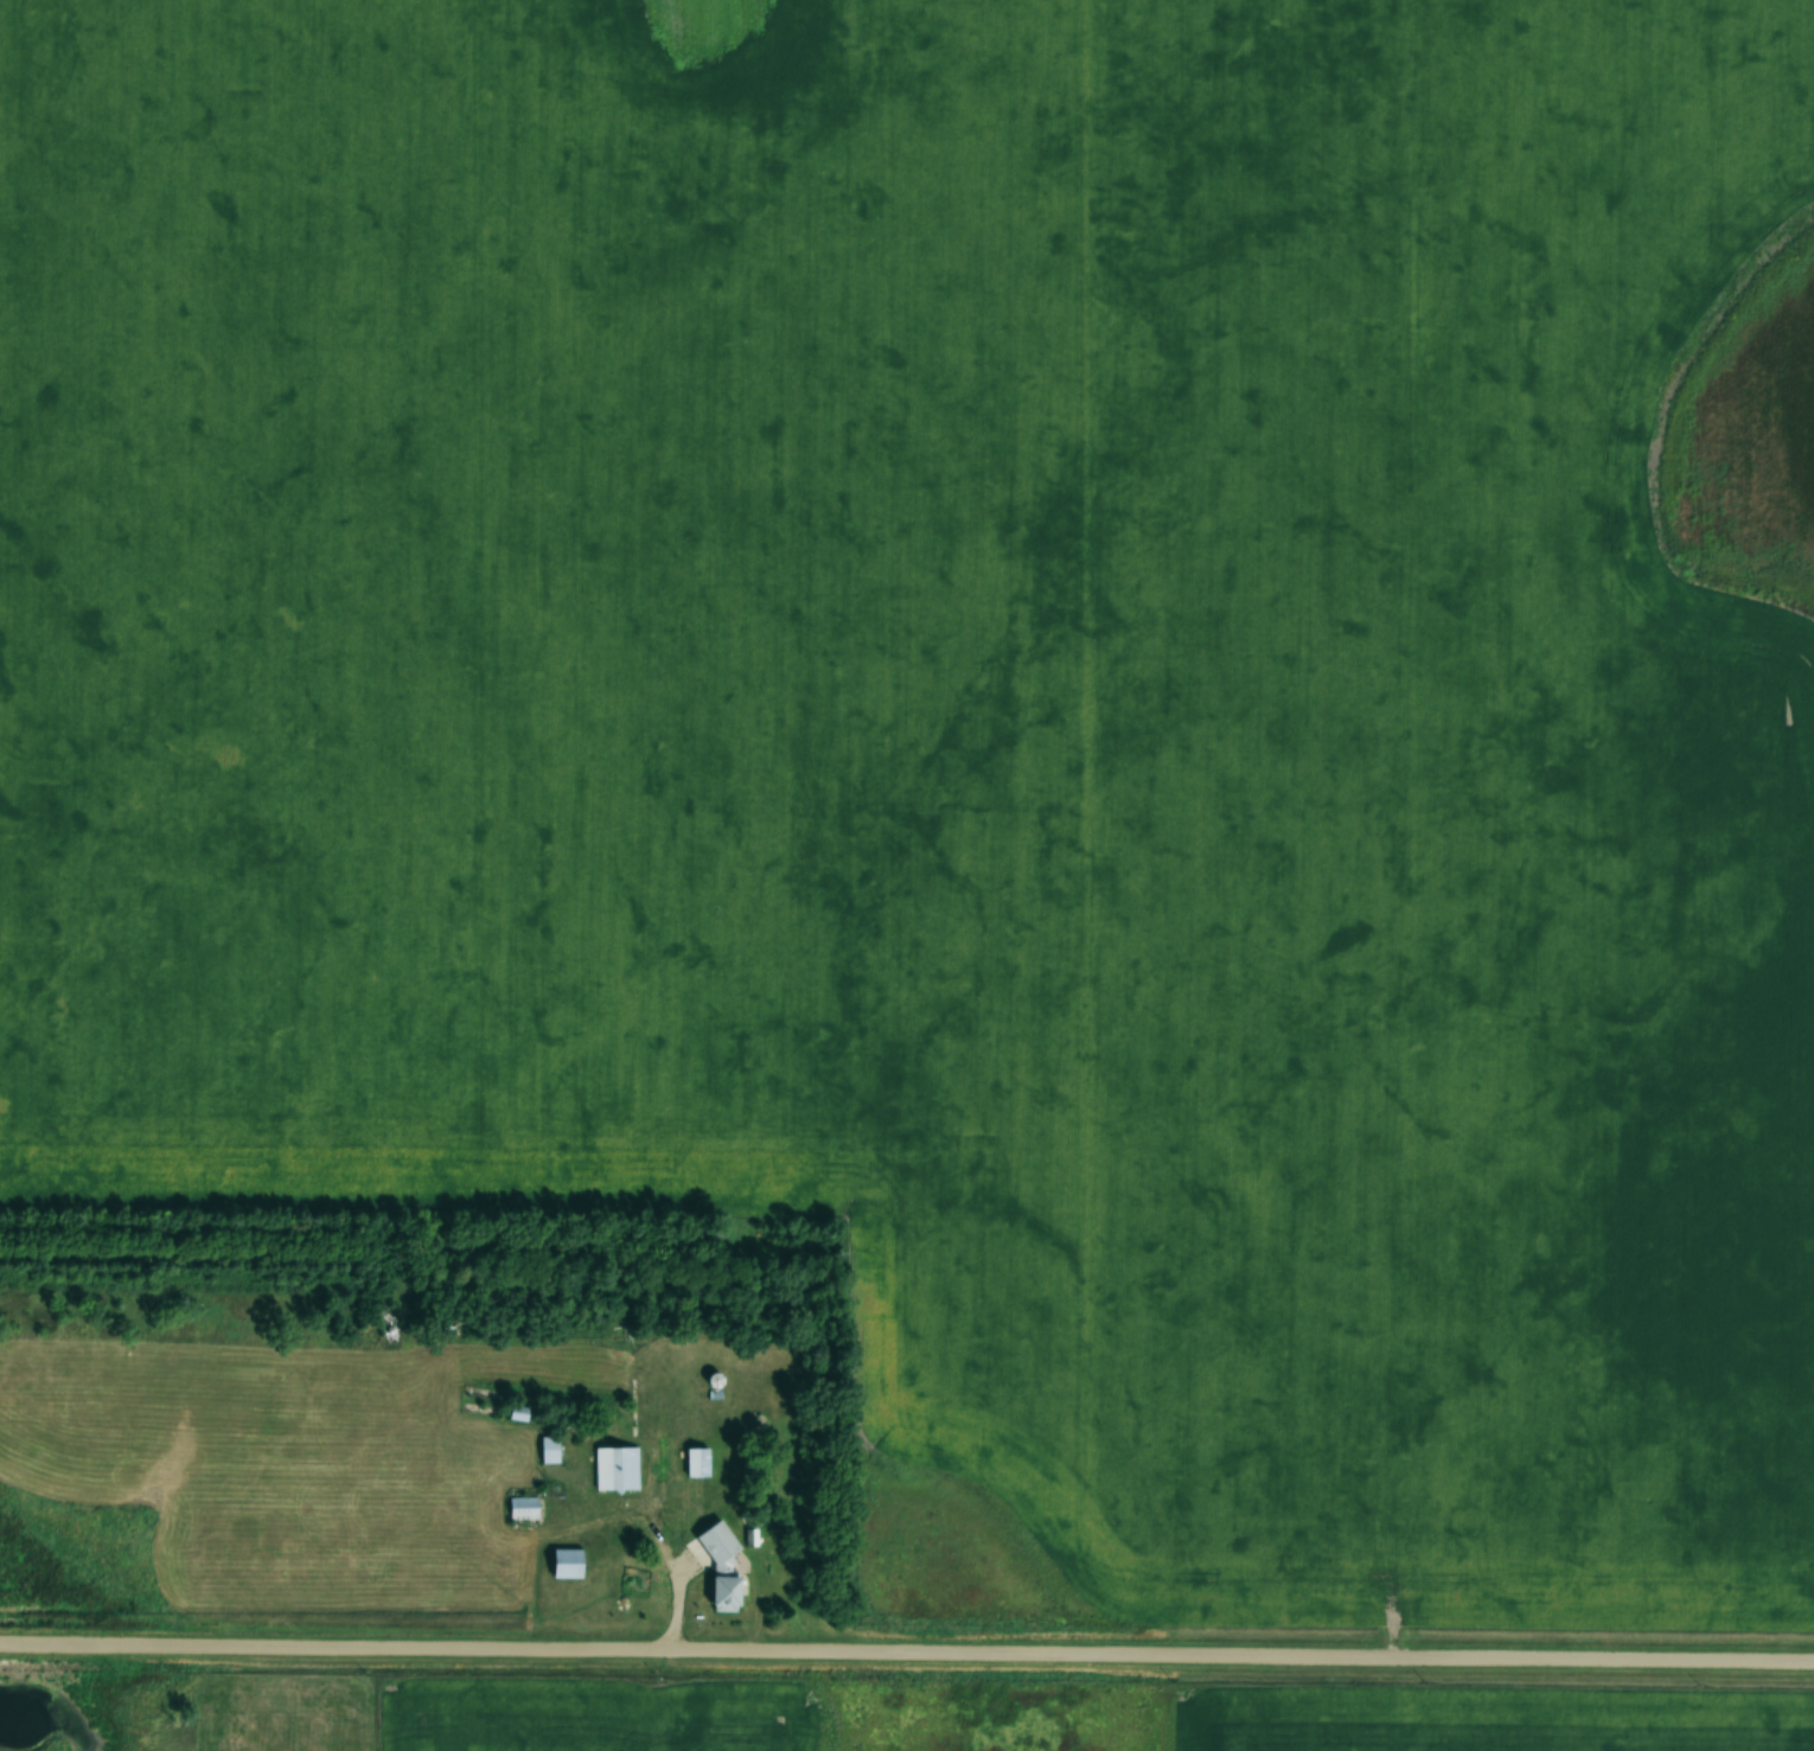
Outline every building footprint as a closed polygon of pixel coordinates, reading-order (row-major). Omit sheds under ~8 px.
[(541,1436),(541,1462),(559,1462),(559,1436),(541,1436)] [(592,1490),(590,1444),(633,1443),(634,1489),(592,1490)] [(708,1448),(686,1448),(686,1477),(708,1477),(708,1448)] [(537,1520),(537,1496),(509,1496),(509,1520),(537,1520)] [(581,1549),(552,1549),(552,1579),(581,1579),(581,1549)] [(739,1571),(711,1571),(711,1612),(739,1612),(739,1571)]
